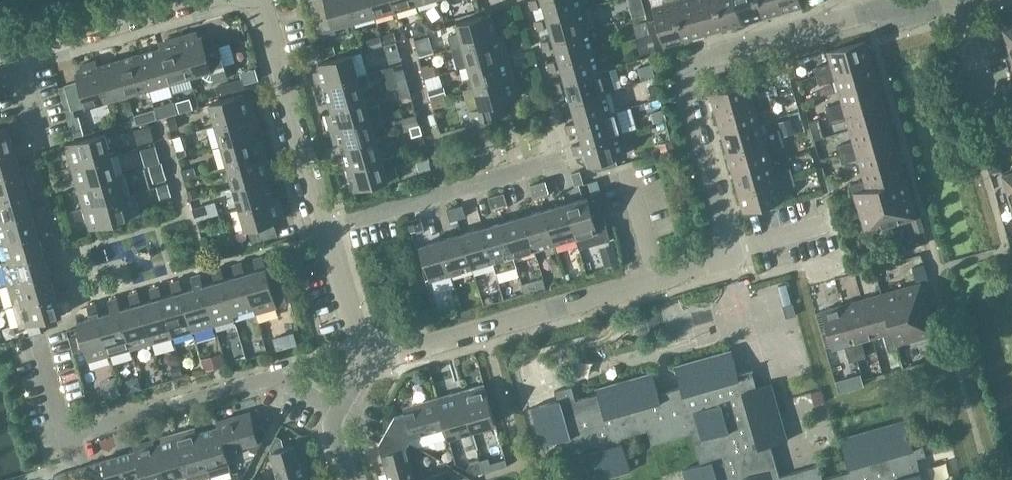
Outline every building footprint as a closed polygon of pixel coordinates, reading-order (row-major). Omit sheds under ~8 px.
[(348,0),(311,0),(321,36),(336,31),(335,27),(354,21),(348,0)] [(371,0),(348,0),(354,21),(375,15),(371,0)] [(375,15),(396,9),(393,0),(371,0),(375,15)] [(416,0),(393,0),(396,9),(417,3),(416,0)] [(582,9),(587,7),(585,0),(531,0),(533,9),(544,5),(548,18),(548,19),(582,9)] [(684,41),(673,0),(664,0),(665,4),(653,7),(664,46),(684,41)] [(684,41),(704,35),(694,0),(673,0),(684,41)] [(704,35),(723,29),(715,0),(694,0),(704,35)] [(723,29),(743,24),(736,0),(715,0),(723,29)] [(743,24),(763,18),(757,0),(736,0),(743,24)] [(779,0),(757,0),(763,18),(782,13),(779,0)] [(782,13),(802,7),(800,0),(779,0),(782,13)] [(644,5),(631,8),(634,17),(646,13),(644,5)] [(550,26),(554,39),(588,30),(582,9),(548,19),(548,18),(537,21),(539,29),(550,26)] [(994,14),(998,30),(1011,26),(1011,21),(1009,10),(994,14)] [(457,24),(460,34),(449,37),(452,49),(497,36),(491,14),(457,24)] [(428,20),(422,22),(425,32),(436,29),(435,24),(428,20)] [(647,21),(634,25),(637,37),(650,33),(647,21)] [(417,23),(413,29),(415,35),(425,32),(422,22),(417,23)] [(1004,30),(1011,56),(1011,28),(1004,30)] [(554,39),(542,42),(545,50),(556,47),(560,59),(560,60),(594,51),(588,30),(554,39)] [(203,73),(204,77),(211,81),(215,80),(216,82),(229,78),(219,44),(206,48),(203,36),(199,37),(197,31),(180,37),(191,76),(203,73)] [(395,32),(383,35),(386,44),(398,40),(395,32)] [(458,70),(469,66),(503,57),(501,50),(507,49),(502,34),(497,36),(452,49),(458,70)] [(651,35),(636,39),(640,54),(656,50),(651,35)] [(382,36),(368,40),(371,49),(385,45),(382,36)] [(167,47),(160,48),(170,82),(191,76),(180,37),(165,41),(167,47)] [(429,37),(415,41),(420,56),(434,52),(429,37)] [(815,68),(817,76),(872,61),(866,40),(828,51),(831,63),(815,68)] [(325,49),(324,49),(326,56),(327,56),(336,54),(336,53),(334,46),(325,49)] [(170,82),(160,48),(140,54),(149,88),(170,82)] [(594,51),(560,60),(560,59),(548,62),(551,71),(562,68),(566,80),(566,81),(599,71),(594,51)] [(149,88),(140,54),(119,60),(129,94),(149,88)] [(319,87),(325,86),(358,76),(352,54),(319,64),(320,70),(315,72),(319,87)] [(468,78),(471,88),(514,76),(510,62),(505,63),(503,57),(469,66),(472,77),(468,78)] [(81,65),(83,71),(77,72),(86,106),(108,100),(98,66),(97,60),(81,65)] [(129,94),(119,60),(98,66),(108,100),(129,94)] [(839,91),(877,80),(872,61),(817,76),(820,85),(836,80),(839,91)] [(430,65),(422,67),(425,79),(426,78),(440,74),(442,74),(440,65),(430,67),(430,65)] [(651,65),(639,68),(640,72),(642,80),(654,76),(655,76),(654,73),(651,65)] [(396,71),(401,87),(409,85),(404,69),(396,71)] [(568,89),(572,101),(572,102),(605,92),(615,89),(609,69),(599,71),(566,81),(566,80),(554,83),(557,92),(568,89)] [(798,80),(807,77),(805,70),(796,72),(798,80)] [(358,76),(325,86),(331,107),(364,97),(361,84),(371,81),(369,73),(358,76)] [(513,93),(519,91),(514,76),(471,88),(464,91),(473,124),(508,114),(504,102),(515,99),(513,93)] [(241,79),(218,85),(219,86),(221,94),(234,91),(244,88),(243,85),(241,79)] [(877,80),(839,91),(842,102),(826,107),(829,115),(883,100),(877,80)] [(749,82),(711,93),(716,114),(771,98),(768,90),(752,94),(749,82)] [(409,85),(401,87),(404,97),(411,95),(409,85)] [(65,86),(60,87),(62,93),(64,102),(67,112),(69,119),(75,117),(73,110),(72,110),(65,86)] [(656,86),(649,88),(652,99),(659,96),(656,86)] [(775,86),(769,88),(772,97),(778,95),(775,86)] [(440,88),(429,92),(431,99),(438,97),(443,96),(440,88)] [(574,109),(577,122),(578,122),(611,113),(605,92),(572,102),(571,101),(560,104),(563,112),(574,109)] [(211,104),(217,125),(256,114),(252,98),(246,100),(244,94),(211,104)] [(443,96),(438,97),(432,99),(435,109),(446,105),(443,96)] [(337,127),(370,118),(383,114),(380,104),(367,107),(364,97),(331,107),(332,112),(327,114),(331,129),(337,127)] [(191,98),(177,101),(180,112),(194,108),(191,98)] [(771,98),(716,114),(722,133),(760,122),(757,111),(773,106),(771,98)] [(850,131),(889,120),(883,100),(829,115),(831,124),(847,119),(850,131)] [(175,102),(156,108),(159,118),(167,116),(178,113),(175,102)] [(663,109),(651,113),(654,123),(666,120),(663,109)] [(158,118),(156,110),(135,116),(136,120),(137,124),(158,118)] [(623,132),(617,111),(611,113),(578,122),(577,122),(566,125),(569,133),(580,130),(583,142),(584,143),(617,134),(623,132)] [(217,125),(223,146),(256,136),(254,130),(260,128),(256,114),(217,125)] [(417,114),(402,119),(404,129),(420,124),(417,114)] [(176,115),(167,118),(171,129),(179,127),(176,115)] [(376,138),(370,118),(337,127),(331,129),(335,143),(341,142),(343,148),(376,138)] [(136,120),(125,123),(126,128),(137,124),(136,120)] [(673,120),(659,125),(664,139),(677,134),(673,120)] [(889,120),(850,131),(854,142),(837,146),(840,155),(894,139),(889,120)] [(791,121),(780,124),(783,136),(794,132),(791,121)] [(760,122),(722,133),(727,153),(782,137),(780,129),(763,134),(760,122)] [(15,148),(15,147),(11,135),(22,132),(20,123),(0,129),(0,152),(15,148)] [(78,127),(80,135),(93,131),(91,123),(78,127)] [(150,126),(135,130),(139,145),(155,141),(150,126)] [(423,135),(421,127),(411,129),(413,138),(423,135)] [(72,166),(112,155),(106,133),(72,143),(74,149),(68,151),(72,166)] [(584,143),(583,142),(572,146),(575,154),(586,151),(590,166),(623,155),(617,134),(584,143)] [(264,141),(258,143),(256,136),(223,146),(229,167),(268,155),(264,141)] [(733,172),(771,162),(768,150),(784,146),(782,137),(727,153),(733,172)] [(349,169),(382,159),(376,138),(343,148),(349,169)] [(894,139),(840,155),(842,163),(858,158),(862,170),(900,159),(894,139)] [(21,169),(21,168),(17,156),(28,152),(26,144),(15,147),(15,148),(0,152),(0,174),(21,169)] [(156,146),(142,150),(146,165),(160,161),(156,146)] [(186,149),(177,151),(179,159),(188,156),(186,149)] [(82,179),(84,185),(118,176),(112,155),(72,166),(77,181),(82,179)] [(272,170),(268,155),(229,167),(235,187),(268,178),(266,171),(272,170)] [(382,159),(349,169),(355,190),(388,181),(385,169),(398,165),(395,155),(382,159)] [(854,193),(880,186),(906,179),(900,159),(862,170),(865,181),(849,186),(851,195),(854,194),(854,193)] [(998,159),(988,162),(991,173),(1002,170),(998,159)] [(430,160),(418,163),(422,178),(434,175),(430,160)] [(771,162),(733,172),(739,192),(793,177),(791,168),(775,173),(771,162)] [(161,164),(150,167),(155,182),(165,179),(161,164)] [(27,189),(26,189),(23,176),(34,173),(32,165),(21,168),(21,169),(0,174),(0,197),(27,189)] [(195,167),(183,171),(185,179),(198,176),(195,167)] [(581,171),(572,173),(576,185),(584,183),(581,171)] [(1011,201),(1011,173),(1003,176),(1010,201),(1011,201)] [(80,193),(84,208),(124,197),(118,176),(84,185),(86,192),(80,193)] [(796,185),(793,177),(739,192),(744,212),(783,201),(779,189),(796,185)] [(240,208),(274,199),(268,178),(235,187),(240,208)] [(906,179),(880,186),(891,226),(913,219),(917,218),(906,179)] [(538,183),(542,195),(549,193),(546,181),(538,183)] [(542,195),(538,183),(531,185),(534,197),(542,195)] [(32,210),(32,209),(29,197),(40,194),(38,185),(26,189),(27,189),(0,197),(0,219),(32,210)] [(167,185),(157,188),(160,199),(170,196),(167,185)] [(854,193),(854,194),(866,233),(891,226),(880,186),(854,193)] [(198,188),(188,191),(191,199),(201,196),(198,188)] [(84,208),(88,222),(94,221),(96,228),(141,215),(135,193),(124,197),(84,208)] [(496,196),(499,207),(507,205),(503,194),(496,196)] [(499,207),(496,196),(488,198),(492,209),(499,207)] [(280,197),(274,199),(240,208),(247,230),(260,226),(272,222),(280,220),(278,213),(284,211),(280,197)] [(567,204),(576,237),(598,231),(588,197),(567,204)] [(546,210),(556,243),(576,237),(567,204),(546,210)] [(455,208),(458,219),(466,217),(463,205),(455,208)] [(5,240),(38,231),(38,230),(35,218),(46,215),(44,206),(32,209),(32,210),(0,219),(0,224),(5,240)] [(458,219),(455,208),(447,210),(450,221),(458,219)] [(556,243),(546,210),(525,216),(535,249),(556,243)] [(206,211),(195,214),(197,221),(209,218),(206,211)] [(535,249),(525,216),(504,222),(514,255),(535,249)] [(420,217),(412,220),(416,231),(424,229),(420,217)] [(917,218),(913,219),(917,233),(925,231),(921,217),(917,218)] [(272,222),(260,226),(264,239),(276,236),(272,222)] [(483,228),(493,261),(496,271),(517,265),(514,255),(504,222),(483,228)] [(44,252),(44,251),(41,239),(52,235),(49,227),(38,230),(38,231),(5,240),(11,261),(44,252)] [(493,261),(483,228),(463,234),(473,267),(493,261)] [(473,267),(463,234),(442,240),(452,273),(473,267)] [(442,240),(420,246),(430,280),(452,273),(442,240)] [(614,243),(599,248),(605,267),(620,263),(614,243)] [(50,272),(47,259),(58,256),(55,248),(44,251),(44,252),(11,261),(3,263),(9,284),(50,272)] [(263,256),(255,259),(258,270),(246,274),(245,274),(255,307),(256,313),(287,305),(282,285),(272,288),(263,256)] [(255,307),(245,274),(246,274),(242,262),(234,265),(237,276),(225,279),(224,280),(234,313),(255,307)] [(917,283),(928,279),(924,264),(912,267),(917,283)] [(215,325),(235,319),(234,313),(224,280),(225,279),(222,268),(213,271),(216,282),(204,285),(203,286),(215,325)] [(56,293),(56,292),(52,280),(64,277),(61,269),(50,272),(9,284),(15,305),(56,293)] [(182,292),(192,325),(194,331),(215,325),(203,286),(204,285),(201,274),(192,277),(196,288),(183,291),(182,292)] [(543,278),(523,284),(525,294),(528,293),(546,288),(543,278)] [(194,331),(192,325),(182,292),(183,291),(180,280),(172,283),(175,294),(162,297),(162,298),(173,337),(194,331)] [(882,294),(889,320),(929,308),(922,283),(882,294)] [(162,297),(159,287),(159,286),(151,289),(154,300),(142,303),(141,303),(150,337),(152,343),(173,337),(162,298),(162,297)] [(70,298),(67,289),(56,292),(56,293),(15,305),(21,327),(29,324),(32,336),(44,332),(41,321),(62,315),(58,301),(70,298)] [(152,343),(150,337),(141,303),(142,303),(139,292),(130,294),(133,306),(121,309),(120,309),(130,343),(131,349),(152,343)] [(897,345),(896,345),(889,320),(882,294),(862,300),(873,338),(884,335),(889,351),(898,348),(897,345)] [(131,349),(130,343),(120,309),(121,309),(118,298),(109,300),(112,312),(100,315),(99,315),(111,355),(131,349)] [(873,338),(862,300),(842,305),(858,360),(866,357),(861,341),(873,338)] [(86,349),(89,361),(111,355),(99,315),(100,315),(97,304),(88,306),(92,318),(78,322),(81,333),(86,349)] [(858,360),(842,305),(822,311),(833,349),(845,346),(850,362),(858,360)] [(929,308),(889,320),(896,345),(897,345),(932,335),(936,334),(929,308)] [(936,334),(932,335),(935,346),(947,343),(944,332),(936,334)] [(81,333),(70,337),(71,341),(74,350),(74,352),(86,349),(81,333)] [(771,445),(788,440),(772,384),(762,387),(757,368),(738,374),(731,349),(675,366),(681,387),(659,393),(653,372),(596,388),(598,393),(576,400),(572,386),(555,391),(558,400),(531,408),(542,446),(561,440),(573,479),(600,479),(631,471),(621,437),(648,429),(652,444),(691,432),(700,463),(700,464),(771,444),(771,445)] [(222,353),(202,359),(206,371),(225,365),(222,353)] [(120,366),(104,371),(109,387),(125,382),(120,366)] [(180,367),(171,370),(174,380),(183,377),(180,367)] [(862,376),(849,380),(851,390),(865,386),(863,380),(862,376)] [(139,378),(127,381),(130,392),(142,389),(139,378)] [(819,390),(811,392),(814,405),(825,402),(822,389),(819,390)] [(486,390),(462,397),(472,430),(496,423),(486,390)] [(446,427),(445,427),(448,437),(472,430),(462,397),(439,403),(446,427)] [(387,430),(409,442),(412,436),(445,427),(446,427),(439,403),(406,413),(395,417),(395,416),(387,430)] [(225,450),(226,450),(259,441),(261,443),(268,431),(260,426),(255,428),(252,418),(242,420),(241,415),(217,422),(218,427),(219,427),(225,450)] [(917,458),(928,455),(923,440),(913,444),(906,419),(840,438),(850,471),(823,479),(819,465),(780,476),(771,445),(771,444),(700,464),(700,463),(683,468),(686,479),(923,479),(917,458)] [(226,450),(225,450),(219,427),(218,427),(198,433),(210,476),(232,470),(226,450)] [(187,473),(189,479),(198,479),(210,476),(198,433),(192,435),(190,429),(175,433),(187,473)] [(417,446),(409,442),(387,430),(380,443),(383,454),(390,479),(415,479),(426,477),(417,446)] [(161,437),(163,443),(156,445),(166,479),(187,473),(175,433),(161,437)] [(309,477),(305,462),(300,464),(295,445),(284,448),(282,438),(276,435),(270,447),(279,479),(299,479),(309,477)] [(143,479),(161,479),(166,479),(156,445),(150,447),(148,441),(133,445),(135,451),(136,451),(142,474),(143,479)] [(476,461),(492,455),(489,446),(473,451),(476,461)] [(103,460),(103,461),(78,468),(80,473),(91,479),(122,479),(142,474),(136,451),(135,451),(103,460)] [(480,460),(483,473),(492,470),(489,458),(480,460)] [(479,461),(471,464),(468,470),(475,474),(482,472),(479,461)] [(233,473),(234,479),(242,479),(245,474),(240,472),(233,473)] [(433,476),(434,479),(449,479),(446,472),(433,476)]
